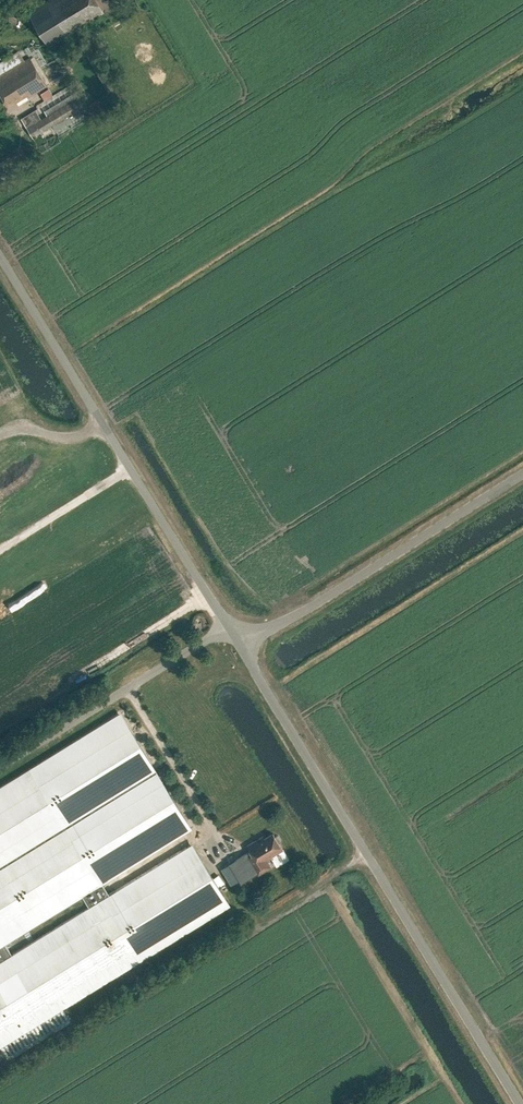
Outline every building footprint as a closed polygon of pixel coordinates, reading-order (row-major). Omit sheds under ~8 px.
[(103,12),(96,0),(47,0),(27,12),(48,46),(103,12)] [(24,61),(0,75),(0,93),(8,106),(27,94),(28,96),(47,85),(30,58),(24,61)] [(40,93),(45,100),(52,95),(48,88),(40,93)] [(78,90),(44,110),(46,114),(40,118),(35,110),(21,118),(26,126),(32,137),(87,103),(78,90)] [(4,170),(24,158),(18,150),(0,162),(0,164),(4,170)] [(109,895),(102,884),(193,828),(122,712),(29,769),(0,786),(0,1046),(8,1059),(71,1020),(64,1007),(140,960),(228,906),(191,845),(109,895)] [(275,836),(273,833),(259,842),(258,840),(248,846),(256,859),(250,862),(248,858),(232,868),(229,863),(241,883),(257,874),(270,867),(266,860),(272,856),(277,865),(288,858),(279,842),(280,842),(281,839),(278,836),(277,835),(275,836)]
